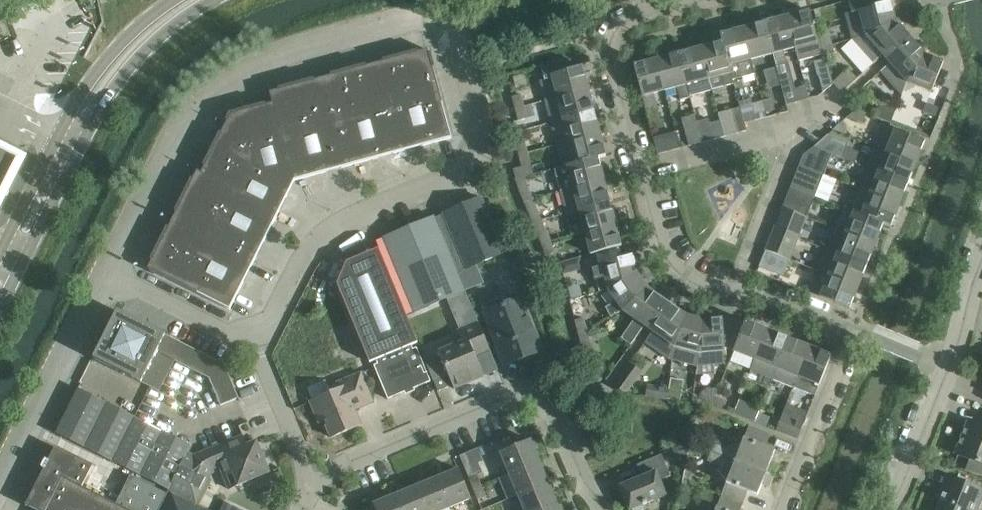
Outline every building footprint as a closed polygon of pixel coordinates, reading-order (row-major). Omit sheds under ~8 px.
[(894,20),(889,2),(874,6),(873,0),(849,0),(848,0),(851,12),(845,13),(852,39),(866,35),(894,20)] [(809,11),(786,17),(795,48),(798,58),(820,52),(809,11)] [(783,50),(795,48),(786,17),(764,22),(773,53),(775,64),(786,61),(783,50)] [(874,63),(883,55),(907,34),(894,20),(867,35),(857,44),(874,63)] [(764,22),(742,28),(750,59),(773,53),(764,22)] [(754,74),(750,59),(742,28),(720,34),(732,80),(754,74)] [(832,44),(829,31),(819,34),(823,47),(832,44)] [(721,42),(700,48),(708,79),(720,75),(723,86),(733,84),(732,80),(720,34),(719,34),(721,42)] [(910,38),(907,34),(883,55),(886,59),(889,63),(880,71),(902,94),(907,82),(926,55),(913,41),(910,38)] [(836,57),(832,44),(823,47),(826,59),(836,57)] [(708,79),(700,48),(678,53),(689,95),(689,96),(712,90),(708,79)] [(201,173),(197,171),(148,269),(229,310),(294,180),(451,138),(427,50),(269,92),(272,103),(231,114),(230,115),(201,173)] [(678,53),(656,59),(664,90),(676,87),(679,98),(689,95),(678,53)] [(934,83),(937,77),(943,62),(926,55),(907,82),(931,92),(934,83)] [(540,79),(546,100),(588,89),(582,66),(570,70),(567,58),(540,65),(544,79),(540,79)] [(654,93),(664,90),(656,59),(633,65),(645,108),(657,104),(654,93)] [(805,85),(798,87),(788,61),(776,66),(791,103),(810,95),(805,85)] [(817,75),(820,88),(832,85),(828,71),(817,75)] [(552,122),(594,111),(588,89),(546,100),(552,122)] [(512,97),(515,109),(524,106),(520,94),(512,97)] [(744,123),(745,123),(766,118),(765,113),(764,112),(762,101),(752,104),(750,99),(738,102),(740,107),(744,123)] [(772,99),(762,101),(764,112),(765,113),(775,111),(772,99)] [(896,109),(882,103),(879,104),(874,117),(890,123),(896,109)] [(923,111),(935,116),(938,107),(926,103),(923,111)] [(524,106),(515,109),(518,121),(527,118),(524,106)] [(724,137),(747,131),(745,123),(744,123),(740,107),(718,113),(720,121),(724,137)] [(866,113),(856,109),(847,117),(862,123),(866,113)] [(552,122),(557,144),(600,133),(594,111),(552,122)] [(689,146),(701,143),(696,122),(694,115),(682,118),(689,146)] [(701,143),(724,137),(720,121),(709,123),(708,119),(696,122),(701,143)] [(884,125),(876,147),(916,163),(925,141),(884,125)] [(664,135),(653,138),(658,154),(668,152),(680,149),(678,143),(675,132),(665,135),(664,135)] [(563,166),(605,155),(600,133),(557,144),(563,166)] [(846,141),(827,134),(813,147),(832,154),(840,157),(846,141)] [(26,152),(0,139),(0,204),(26,152)] [(515,143),(518,155),(527,152),(524,140),(515,143)] [(803,155),(799,165),(823,175),(832,154),(813,147),(803,155)] [(907,184),(916,163),(876,147),(868,168),(870,169),(907,184)] [(530,164),(527,152),(518,155),(521,166),(522,167),(529,165),(530,164)] [(605,155),(563,166),(555,169),(561,190),(604,179),(598,158),(606,156),(605,155)] [(532,174),(529,165),(522,167),(521,166),(513,169),(516,179),(532,174)] [(837,180),(823,175),(799,165),(790,187),(815,196),(828,202),(837,180)] [(862,190),(899,205),(907,184),(870,169),(862,190)] [(567,213),(609,201),(604,179),(561,190),(567,213)] [(519,190),(524,202),(532,199),(527,187),(519,190)] [(790,187),(782,208),(806,217),(815,196),(790,187)] [(843,207),(843,208),(891,227),(899,205),(862,190),(854,211),(843,207)] [(436,220),(457,272),(504,253),(481,198),(444,213),(445,216),(436,220)] [(532,199),(524,202),(528,213),(537,210),(532,199)] [(567,213),(573,235),(584,232),(615,223),(609,201),(567,213)] [(806,217),(782,208),(773,229),(798,239),(806,217)] [(891,227),(843,208),(835,229),(875,245),(883,224),(890,227),(891,227)] [(457,272),(436,220),(434,217),(383,238),(413,312),(465,291),(457,272)] [(590,254),(598,252),(619,247),(621,246),(615,223),(584,232),(590,254)] [(536,233),(541,244),(550,241),(545,229),(536,233)] [(773,229),(765,250),(789,260),(798,239),(773,229)] [(866,266),(875,245),(835,229),(826,250),(866,266)] [(550,241),(541,244),(546,256),(554,252),(550,241)] [(622,258),(619,247),(598,252),(601,264),(592,266),(599,292),(608,290),(637,274),(632,256),(622,258)] [(417,343),(378,249),(346,262),(337,284),(369,362),(376,360),(377,364),(373,365),(387,399),(430,381),(415,344),(417,343)] [(789,260),(765,250),(758,266),(783,276),(789,260)] [(858,287),(866,266),(826,250),(818,271),(858,287)] [(818,271),(809,293),(849,309),(858,287),(818,271)] [(612,318),(623,310),(647,288),(637,274),(608,290),(616,301),(606,309),(612,318)] [(621,338),(630,345),(644,325),(662,299),(647,288),(623,310),(634,318),(621,338)] [(500,298),(481,305),(504,365),(541,350),(521,298),(503,306),(500,298)] [(667,302),(662,299),(644,325),(648,328),(652,331),(644,342),(672,361),(674,346),(686,315),(667,302)] [(141,383),(165,335),(117,311),(93,358),(141,383)] [(699,353),(703,320),(686,315),(674,346),(672,361),(697,368),(699,353)] [(575,320),(578,332),(586,330),(583,318),(575,320)] [(703,320),(699,353),(697,368),(727,366),(733,351),(745,321),(744,322),(737,320),(722,320),(722,319),(703,320)] [(733,351),(755,360),(767,330),(745,321),(733,351)] [(490,350),(478,322),(457,331),(462,342),(438,352),(454,389),(483,376),(475,356),(490,350)] [(586,330),(578,332),(581,344),(589,342),(586,330)] [(750,371),(771,379),(788,338),(767,330),(755,360),(750,371)] [(771,379),(793,387),(809,347),(788,338),(771,379)] [(831,355),(809,347),(793,387),(815,395),(831,355)] [(641,373),(629,364),(614,385),(626,393),(641,373)] [(329,386),(332,392),(310,402),(318,422),(323,420),(331,437),(361,425),(354,410),(373,402),(361,373),(329,386)] [(433,380),(437,391),(448,387),(444,376),(433,380)] [(78,388),(55,433),(169,490),(188,454),(192,446),(78,388)] [(654,397),(667,399),(668,390),(656,388),(654,397)] [(680,392),(668,390),(667,399),(679,401),(680,392)] [(715,396),(712,405),(723,409),(727,401),(715,396)] [(706,409),(697,405),(695,416),(705,418),(706,409)] [(776,430),(797,439),(806,416),(785,408),(776,430)] [(743,417),(755,422),(758,413),(746,409),(743,417)] [(758,413),(755,422),(766,426),(769,418),(758,413)] [(967,469),(981,475),(981,418),(979,426),(967,422),(959,442),(962,443),(957,455),(970,460),(967,469)] [(714,442),(711,452),(773,476),(777,466),(769,463),(774,451),(765,447),(770,434),(749,426),(744,439),(743,439),(742,441),(727,443),(726,447),(714,442)] [(269,472),(260,451),(256,441),(247,445),(243,436),(193,456),(188,454),(169,490),(188,500),(201,474),(219,466),(229,489),(269,472)] [(509,473),(538,461),(530,440),(500,452),(509,473)] [(686,441),(674,446),(679,458),(685,456),(686,441)] [(82,487),(93,465),(55,447),(26,505),(35,509),(128,509),(82,487)] [(726,484),(721,496),(742,504),(747,492),(757,496),(762,483),(769,486),(773,476),(711,452),(707,461),(718,465),(717,469),(726,481),(726,483),(726,484)] [(666,495),(660,480),(670,476),(661,454),(637,464),(642,476),(619,486),(629,509),(630,509),(666,495)] [(547,482),(538,461),(509,473),(518,495),(547,482)] [(458,469),(437,478),(449,507),(470,499),(458,469)] [(473,488),(481,485),(476,473),(468,477),(473,488)] [(981,498),(981,489),(946,475),(940,490),(943,491),(935,509),(977,509),(981,498)] [(416,487),(425,509),(443,509),(449,507),(437,478),(416,487)] [(547,482),(518,495),(524,509),(541,509),(556,504),(547,482)] [(481,485),(473,488),(478,500),(486,496),(481,485)] [(416,487),(395,495),(401,509),(425,509),(416,487)] [(188,500),(169,490),(169,491),(171,493),(163,509),(206,509),(187,501),(188,500)] [(364,509),(401,509),(395,495),(373,504),(374,506),(364,509)] [(742,504),(721,496),(716,508),(715,509),(714,509),(740,509),(742,504)]
